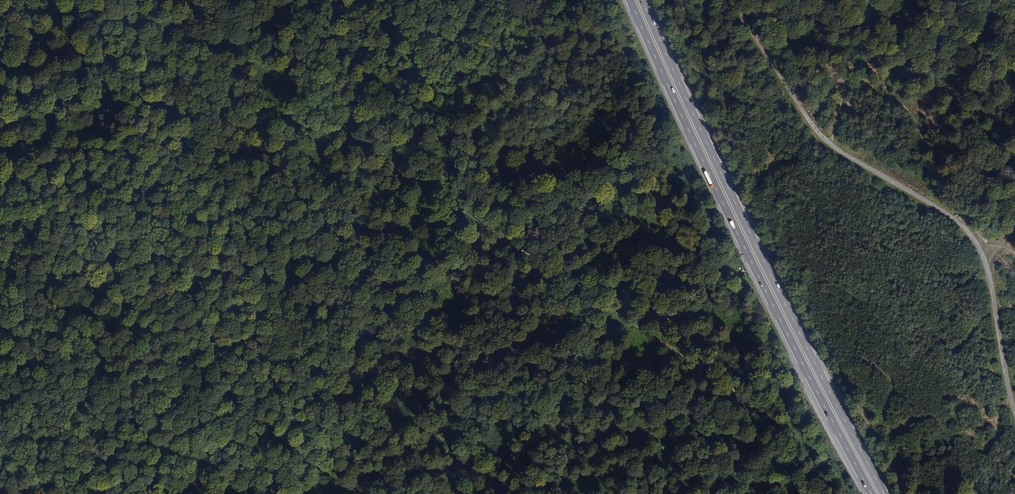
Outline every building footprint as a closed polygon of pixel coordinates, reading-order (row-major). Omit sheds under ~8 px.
[(688,132),(685,133),(692,148),(695,147),(688,132)] [(740,254),(743,262),(748,260),(745,252),(740,254)]
